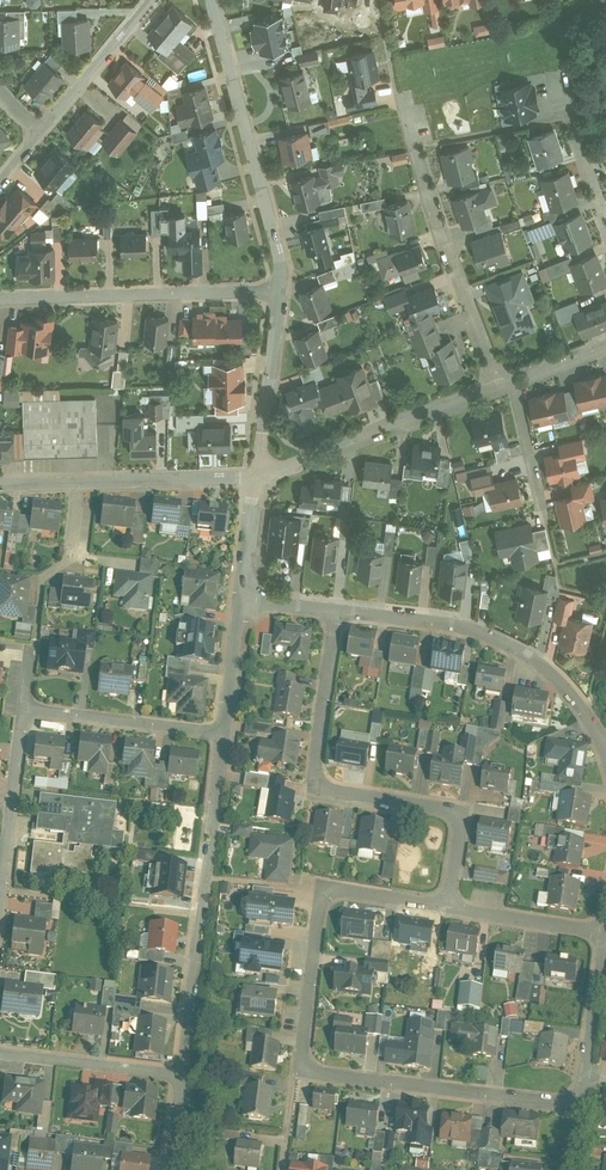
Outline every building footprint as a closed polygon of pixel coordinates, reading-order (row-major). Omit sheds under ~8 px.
[(320,0),(312,0),(306,16),(318,16),(323,5),(327,6),(328,3),(320,0)] [(328,3),(342,8),(345,0),(320,0),(328,3)] [(425,1),(424,2),(426,10),(440,8),(439,0),(424,0),(425,1)] [(174,7),(149,36),(165,49),(163,50),(165,52),(161,58),(179,73),(187,63),(170,49),(178,40),(186,30),(191,35),(198,27),(174,7)] [(25,10),(8,10),(8,18),(18,18),(26,18),(25,10)] [(78,10),(58,10),(59,23),(64,23),(65,22),(67,22),(67,21),(78,21),(78,10)] [(286,31),(282,15),(256,21),(259,36),(286,31)] [(0,18),(0,47),(19,46),(18,30),(18,18),(8,18),(0,18)] [(78,21),(67,21),(67,22),(65,22),(64,23),(65,50),(90,49),(89,20),(78,21)] [(289,46),(286,31),(259,36),(262,52),(289,46)] [(195,54),(178,40),(170,49),(187,63),(195,54)] [(373,51),(349,56),(354,82),(355,82),(357,93),(362,92),(366,92),(363,80),(378,77),(373,51)] [(63,64),(52,53),(44,62),(45,63),(56,72),(63,64)] [(319,53),(300,57),(301,65),(320,61),(319,53)] [(45,63),(27,85),(45,100),(63,78),(56,72),(45,63)] [(145,81),(143,79),(144,77),(127,63),(127,64),(118,75),(117,75),(110,84),(127,98),(128,101),(132,104),(134,104),(139,98),(152,109),(153,110),(164,96),(163,95),(152,86),(154,84),(150,82),(149,83),(147,81),(146,81),(145,81)] [(303,72),(281,78),(283,88),(285,88),(291,108),(312,102),(309,93),(303,72)] [(168,90),(151,76),(151,77),(156,81),(154,84),(152,86),(163,95),(167,90),(168,91),(170,108),(168,90)] [(497,91),(501,90),(501,89),(514,86),(514,81),(496,85),(497,91)] [(504,104),(537,98),(535,88),(531,88),(530,83),(514,86),(501,89),(501,90),(504,104)] [(180,87),(168,90),(170,108),(178,107),(175,97),(182,96),(180,87)] [(205,88),(185,93),(189,109),(179,112),(183,124),(192,122),(192,123),(212,117),(205,88)] [(366,92),(362,92),(365,106),(377,104),(374,90),(366,92)] [(317,91),(309,93),(312,102),(319,100),(317,91)] [(357,93),(354,94),(355,98),(347,100),(349,107),(357,105),(357,108),(365,106),(362,92),(357,93)] [(539,108),(537,98),(504,104),(506,118),(507,119),(520,117),(535,114),(534,109),(539,108)] [(87,112),(69,134),(84,147),(95,133),(99,136),(103,132),(99,129),(102,125),(87,112)] [(521,121),(520,117),(507,119),(506,118),(502,118),(504,125),(521,121)] [(329,121),(310,124),(312,136),(331,132),(329,121)] [(122,122),(104,143),(119,154),(136,133),(122,122)] [(3,145),(4,146),(9,139),(0,128),(0,148),(3,145)] [(187,130),(172,134),(174,143),(189,139),(187,130)] [(217,131),(195,136),(200,152),(189,155),(194,176),(196,176),(199,186),(220,180),(215,161),(224,159),(221,147),(223,146),(221,139),(219,140),(217,131)] [(554,131),(531,139),(539,164),(539,165),(562,157),(554,131)] [(307,133),(281,138),(286,161),(312,156),(307,133)] [(470,147),(443,154),(450,182),(451,181),(451,179),(459,177),(470,174),(467,161),(473,160),(470,147)] [(56,148),(37,172),(56,188),(76,165),(56,148)] [(342,163),(321,167),(323,177),(337,174),(337,175),(345,173),(342,163)] [(539,164),(506,173),(509,182),(532,176),(530,167),(539,165),(539,164)] [(478,172),(470,174),(459,177),(462,189),(481,184),(478,172)] [(568,173),(544,180),(547,192),(548,192),(550,191),(554,207),(555,208),(564,205),(576,201),(568,173)] [(314,176),(292,182),(299,209),(333,199),(331,185),(339,183),(337,175),(337,174),(323,177),(315,179),(314,176)] [(478,192),(455,199),(464,227),(477,223),(487,219),(486,216),(482,205),(496,200),(492,188),(478,193),(478,192)] [(2,208),(1,207),(0,209),(0,230),(8,237),(20,223),(18,222),(28,211),(29,212),(36,204),(19,189),(2,208)] [(77,206),(60,191),(52,200),(59,206),(61,208),(77,206)] [(554,207),(550,191),(548,192),(547,192),(540,194),(545,210),(554,207)] [(207,192),(197,193),(198,218),(208,218),(207,192)] [(52,200),(49,198),(41,208),(50,216),(59,206),(52,200)] [(381,199),(362,203),(363,212),(382,209),(381,199)] [(409,202),(387,206),(392,235),(414,231),(409,202)] [(224,204),(208,207),(209,216),(226,213),(224,204)] [(564,205),(555,208),(554,207),(545,210),(543,211),(546,220),(554,217),(567,212),(564,205)] [(345,207),(320,212),(321,221),(347,216),(345,207)] [(161,209),(152,210),(153,234),(162,235),(161,216),(161,209)] [(245,213),(226,216),(230,240),(249,237),(245,213)] [(487,219),(477,223),(479,232),(494,227),(490,214),(486,216),(487,219)] [(531,214),(524,216),(527,224),(533,222),(531,214)] [(581,215),(557,224),(559,229),(558,230),(566,251),(591,242),(581,215)] [(114,238),(113,216),(104,217),(104,238),(114,238)] [(199,228),(185,228),(184,216),(161,216),(161,230),(171,229),(172,250),(200,250),(199,228)] [(546,220),(533,226),(537,237),(558,230),(559,229),(557,224),(554,217),(546,220)] [(520,218),(502,224),(505,232),(523,226),(520,218)] [(323,225),(303,231),(309,254),(317,252),(321,265),(333,262),(329,247),(329,248),(323,225)] [(46,232),(31,233),(31,242),(46,242),(46,232)] [(502,232),(473,242),(479,262),(485,260),(485,261),(486,261),(486,260),(498,256),(500,264),(511,260),(502,232)] [(147,234),(122,235),(123,255),(147,254),(147,234)] [(98,258),(98,237),(72,238),(72,258),(98,258)] [(420,246),(397,254),(403,270),(406,280),(420,275),(417,269),(427,265),(420,246)] [(54,250),(30,250),(31,258),(17,259),(18,277),(31,277),(31,279),(54,278),(54,277),(53,277),(53,262),(54,262),(54,250)] [(393,253),(378,259),(385,277),(403,270),(397,254),(393,253)] [(575,263),(577,268),(574,269),(582,291),(605,281),(605,280),(596,255),(575,263)] [(569,257),(546,266),(551,278),(574,269),(569,257)] [(333,270),(318,275),(321,283),(336,277),(333,270)] [(523,272),(506,278),(510,287),(512,293),(529,287),(523,272)] [(322,285),(302,293),(312,317),(332,310),(322,285)] [(408,296),(411,305),(415,315),(406,318),(411,331),(414,330),(434,322),(430,311),(442,306),(435,286),(408,296)] [(529,287),(512,293),(510,287),(493,294),(499,312),(498,312),(508,338),(518,334),(528,330),(522,315),(525,314),(521,303),(533,298),(529,287)] [(405,289),(386,296),(392,312),(411,305),(408,296),(405,289)] [(577,300),(557,308),(563,324),(577,318),(576,314),(581,311),(577,300)] [(576,314),(577,318),(584,336),(605,327),(605,302),(581,311),(576,314)] [(338,314),(318,322),(322,331),(341,323),(338,314)] [(223,316),(207,316),(205,319),(195,319),(196,340),(199,342),(205,342),(207,339),(216,339),(216,342),(227,341),(227,340),(242,339),(242,341),(243,341),(242,336),(242,319),(227,320),(227,319),(223,316)] [(169,320),(148,317),(146,343),(167,345),(169,320)] [(192,319),(182,318),(180,335),(190,336),(192,319)] [(44,319),(38,323),(38,324),(25,323),(24,329),(10,327),(7,349),(23,350),(23,348),(49,351),(53,320),(44,319)] [(118,321),(95,319),(92,347),(83,346),(80,348),(80,356),(88,356),(88,357),(95,367),(103,368),(113,359),(114,351),(115,351),(118,321)] [(434,322),(414,330),(423,353),(430,350),(430,349),(443,344),(442,341),(439,342),(432,325),(436,323),(435,322),(434,322)] [(318,331),(298,338),(308,363),(327,356),(318,331)] [(252,336),(242,336),(243,341),(242,341),(242,354),(252,354),(252,336)] [(443,344),(430,349),(430,350),(434,360),(431,361),(432,363),(433,363),(438,378),(462,369),(451,341),(443,344)] [(178,347),(169,345),(167,365),(176,366),(178,347)] [(129,352),(120,351),(118,371),(127,372),(129,352)] [(13,356),(6,355),(4,373),(10,374),(13,356)] [(243,403),(242,365),(215,366),(216,387),(216,403),(243,403)] [(321,366),(301,373),(306,385),(317,380),(325,377),(321,366)] [(363,368),(350,373),(352,376),(341,380),(341,382),(321,390),(325,400),(324,401),(325,404),(333,401),(335,397),(337,396),(342,408),(348,405),(351,407),(353,412),(355,412),(357,412),(362,411),(363,409),(376,403),(375,400),(368,383),(363,368)] [(600,376),(600,375),(592,377),(598,403),(605,401),(605,375),(600,376)] [(587,379),(576,382),(577,389),(581,404),(582,407),(598,403),(592,377),(587,378),(587,379)] [(377,379),(368,383),(375,400),(384,396),(377,379)] [(306,385),(287,392),(294,411),(295,412),(308,407),(324,401),(325,400),(321,390),(317,380),(306,385)] [(37,410),(85,409),(97,408),(97,397),(62,397),(61,389),(24,390),(25,427),(37,427),(37,410)] [(577,389),(570,391),(571,394),(574,406),(581,404),(577,389)] [(563,391),(552,394),(552,393),(547,394),(553,419),(569,416),(568,412),(564,396),(563,391)] [(542,396),(531,399),(532,403),(536,419),(537,423),(553,419),(547,394),(541,395),(542,396)] [(571,394),(564,396),(568,412),(575,410),(574,406),(571,394)] [(171,402),(151,403),(151,418),(169,418),(171,402)] [(532,403),(526,405),(529,420),(536,419),(532,403)] [(581,404),(574,406),(575,410),(576,413),(583,411),(582,407),(581,404)] [(308,407),(295,412),(294,411),(290,412),(299,436),(321,428),(315,414),(311,415),(308,407)] [(85,409),(37,410),(37,427),(85,425),(85,409)] [(575,410),(568,412),(569,416),(569,419),(577,417),(576,413),(575,410)] [(501,413),(473,419),(477,440),(494,437),(494,439),(506,437),(501,413)] [(190,414),(177,415),(177,430),(190,430),(190,414)] [(230,425),(209,426),(209,414),(190,414),(190,430),(199,430),(199,451),(212,451),(212,450),(230,449),(230,450),(231,450),(230,425)] [(144,432),(143,416),(125,417),(125,434),(131,433),(132,454),(158,453),(157,431),(144,432)] [(536,419),(529,420),(531,427),(538,426),(537,423),(536,419)] [(85,425),(37,427),(25,427),(25,432),(13,432),(13,454),(13,457),(25,456),(25,457),(98,455),(97,425),(85,425)] [(13,454),(13,432),(3,432),(3,438),(0,438),(0,454),(13,454)] [(581,438),(560,443),(562,453),(574,450),(575,454),(585,452),(581,438)] [(442,449),(415,445),(413,465),(411,477),(424,478),(425,471),(427,471),(427,469),(438,470),(437,472),(439,472),(439,466),(442,449)] [(508,445),(495,448),(498,462),(511,459),(508,445)] [(562,453),(546,456),(552,480),(559,478),(560,480),(572,477),(571,475),(579,473),(575,454),(574,450),(562,453)] [(393,465),(367,462),(365,484),(390,487),(391,480),(393,465)] [(413,465),(405,464),(404,476),(411,477),(413,465)] [(450,468),(439,466),(439,472),(442,472),(440,485),(448,486),(450,468)] [(492,471),(471,476),(474,492),(490,488),(490,484),(494,483),(492,471)] [(343,481),(318,478),(317,487),(315,500),(319,501),(340,503),(343,481)] [(403,480),(394,478),(392,496),(401,497),(403,480)] [(494,483),(490,484),(490,488),(495,508),(522,502),(516,478),(494,483)] [(591,480),(572,485),(574,495),(580,494),(581,500),(595,497),(591,480)] [(317,487),(304,486),(302,504),(318,506),(319,501),(315,500),(317,487)] [(574,495),(558,499),(563,524),(585,519),(581,500),(580,494),(574,495)] [(353,500),(344,499),(341,517),(345,518),(351,518),(353,500)] [(135,505),(104,501),(101,526),(115,527),(115,525),(132,527),(133,527),(134,516),(135,505)] [(181,504),(155,501),(152,524),(178,528),(180,512),(181,504)] [(61,507),(33,504),(31,518),(31,530),(42,531),(43,528),(58,530),(58,533),(61,507)] [(227,508),(200,505),(199,517),(197,531),(200,531),(213,533),(212,537),(223,538),(227,508)] [(0,507),(0,530),(10,532),(13,509),(0,507)] [(192,513),(180,512),(178,528),(177,530),(190,532),(192,516),(192,513)] [(146,517),(134,516),(133,527),(132,527),(131,534),(144,535),(146,517)] [(199,517),(192,516),(190,532),(189,536),(199,538),(200,531),(197,531),(199,517)] [(300,519),(274,516),(270,549),(297,552),(300,519)] [(31,518),(19,517),(17,536),(30,538),(31,530),(31,518)] [(351,518),(345,518),(342,538),(352,540),(354,519),(351,518)] [(530,524),(497,531),(502,554),(522,550),(524,561),(538,558),(536,551),(532,531),(530,524)] [(546,528),(532,531),(536,551),(550,548),(546,528)] [(397,531),(386,530),(384,551),(394,553),(397,531)] [(17,536),(9,535),(7,553),(15,554),(17,536)] [(327,537),(316,536),(313,565),(314,563),(334,566),(334,568),(339,538),(327,536),(327,537)] [(470,539),(460,541),(464,559),(474,557),(470,539)] [(601,543),(590,546),(591,552),(602,549),(601,543)] [(438,546),(429,545),(426,563),(436,565),(438,546)] [(384,556),(362,553),(359,578),(381,580),(384,556)] [(422,562),(401,560),(398,588),(399,588),(399,587),(407,587),(407,589),(419,590),(422,562)] [(467,563),(444,560),(441,588),(452,589),(451,594),(464,595),(467,563)] [(160,564),(142,562),(140,577),(150,578),(150,579),(158,580),(160,564)] [(556,575),(546,573),(543,591),(547,592),(547,593),(559,595),(560,592),(556,575)] [(140,577),(118,574),(115,597),(131,599),(130,610),(146,612),(150,579),(150,578),(140,577)] [(217,578),(184,574),(183,589),(193,590),(191,608),(191,609),(202,610),(214,612),(216,595),(215,595),(217,578)] [(0,579),(0,592),(0,605),(4,605),(3,615),(22,618),(24,618),(25,607),(26,599),(25,598),(27,582),(0,579)] [(92,584),(65,581),(63,590),(51,589),(49,609),(62,611),(63,603),(79,605),(79,607),(90,609),(92,584)] [(543,591),(525,587),(523,598),(520,598),(520,600),(521,600),(517,615),(541,620),(547,593),(547,592),(543,591)] [(491,593),(483,592),(481,606),(489,607),(491,593)] [(575,601),(559,597),(554,618),(566,621),(567,617),(571,618),(575,601)] [(36,608),(25,607),(24,618),(22,618),(22,626),(33,627),(36,608)] [(191,608),(185,607),(183,618),(201,620),(202,610),(191,609),(191,608)] [(571,618),(567,617),(566,621),(560,645),(586,650),(592,623),(571,618)] [(211,630),(178,626),(176,640),(185,641),(183,660),(183,661),(191,662),(207,664),(211,630)] [(312,633),(278,628),(275,646),(288,648),(289,646),(295,647),(293,661),(308,663),(312,633)] [(96,634),(82,633),(80,643),(88,644),(88,648),(94,649),(96,634)] [(377,638),(352,634),(349,658),(361,660),(362,657),(372,659),(374,659),(375,654),(377,638)] [(272,637),(264,636),(261,657),(270,658),(272,637)] [(420,646),(403,642),(402,644),(395,643),(396,641),(394,641),(389,665),(391,666),(392,663),(416,667),(420,646)] [(84,648),(53,644),(49,671),(51,671),(51,669),(70,672),(70,673),(81,674),(84,648)] [(463,653),(437,648),(436,650),(438,650),(436,660),(435,660),(433,673),(447,675),(448,672),(456,674),(458,664),(461,665),(463,653)] [(385,655),(375,654),(374,659),(372,659),(369,672),(381,674),(385,655)] [(183,660),(167,658),(166,668),(190,671),(191,662),(183,661),(183,660)] [(147,667),(132,665),(131,672),(133,672),(132,684),(145,686),(147,667)] [(131,672),(101,668),(98,693),(130,697),(132,684),(133,672),(131,672)] [(190,671),(166,668),(165,679),(171,680),(171,679),(189,681),(190,671)] [(469,669),(459,668),(456,686),(466,688),(469,669)] [(506,677),(480,672),(477,690),(487,692),(487,691),(501,693),(501,696),(502,696),(506,677)] [(425,675),(414,673),(411,692),(422,694),(425,675)] [(297,677),(279,674),(277,687),(281,688),(281,687),(295,689),(297,677)] [(189,681),(171,679),(171,680),(169,697),(180,697),(179,714),(202,716),(205,682),(189,681)] [(295,689),(281,687),(281,688),(276,716),(298,719),(303,691),(295,689)] [(550,699),(516,693),(514,707),(513,716),(514,716),(522,717),(522,719),(534,721),(534,719),(544,721),(544,722),(545,723),(550,699)] [(507,705),(501,704),(498,723),(504,724),(507,705)] [(514,707),(507,705),(504,724),(513,725),(514,716),(513,716),(514,707)] [(273,726),(252,723),(250,734),(271,737),(273,726)] [(382,727),(372,726),(369,745),(379,746),(382,727)] [(430,733),(420,732),(417,753),(417,754),(418,751),(427,752),(429,736),(430,733)] [(439,738),(429,736),(427,752),(426,755),(436,757),(439,738)] [(298,741),(276,737),(274,746),(271,767),(294,771),(297,756),(296,756),(298,741)] [(65,742),(36,738),(34,761),(50,763),(49,770),(59,771),(61,771),(62,762),(65,742)] [(93,740),(82,739),(82,738),(81,738),(78,762),(93,763),(92,774),(104,776),(107,776),(108,764),(111,741),(93,739),(93,740)] [(477,741),(463,738),(461,754),(459,754),(458,763),(464,764),(464,765),(473,767),(477,747),(477,741)] [(155,746),(125,742),(123,765),(139,766),(138,778),(146,779),(151,779),(152,770),(155,746)] [(586,748),(565,745),(565,746),(548,743),(546,759),(547,759),(547,756),(562,759),(559,778),(573,781),(580,782),(583,765),(580,764),(583,749),(586,749),(586,748)] [(274,746),(263,744),(258,766),(265,767),(265,766),(271,767),(274,746)] [(368,748),(343,744),(341,754),(339,754),(337,764),(364,769),(368,748)] [(485,748),(477,747),(473,767),(481,768),(485,748)] [(417,753),(390,749),(386,772),(387,773),(387,772),(402,774),(402,775),(414,777),(418,754),(417,754),(417,753)] [(196,755),(171,752),(170,765),(169,774),(194,777),(196,755)] [(445,761),(435,759),(431,782),(442,784),(443,786),(448,787),(449,786),(460,787),(464,765),(464,764),(458,763),(459,754),(447,752),(445,761)] [(71,763),(62,762),(61,771),(59,771),(58,780),(69,782),(71,763)] [(115,765),(108,764),(107,776),(104,776),(103,786),(113,787),(115,765)] [(170,765),(160,765),(159,771),(157,789),(167,790),(169,774),(170,765)] [(511,772),(485,768),(482,789),(491,791),(491,792),(505,794),(507,784),(509,784),(511,772)] [(152,770),(151,779),(146,779),(145,788),(157,789),(159,771),(152,770)] [(285,781),(246,775),(244,789),(272,793),(272,792),(283,794),(285,781)] [(559,778),(554,777),(552,785),(559,786),(572,789),(573,781),(559,778)] [(552,785),(541,783),(539,792),(557,795),(559,786),(552,785)] [(283,794),(272,792),(272,793),(268,818),(258,817),(258,818),(289,823),(292,796),(283,794)] [(587,798),(565,795),(562,813),(559,812),(557,822),(585,827),(586,817),(584,816),(587,798)] [(116,805),(63,799),(62,810),(73,811),(72,818),(38,814),(37,826),(47,828),(47,833),(64,835),(62,848),(34,844),(30,876),(50,878),(50,873),(91,877),(93,860),(91,860),(92,848),(111,850),(111,845),(122,846),(124,834),(113,833),(116,805)] [(522,812),(509,810),(507,823),(520,825),(522,812)] [(343,819),(318,815),(315,832),(318,832),(315,845),(312,845),(312,846),(337,851),(343,819)] [(389,825),(364,821),(359,851),(360,851),(361,849),(373,851),(373,853),(384,855),(386,842),(389,825)] [(512,827),(482,822),(477,847),(492,850),(493,846),(508,849),(512,827)] [(252,829),(236,826),(235,836),(250,839),(252,829)] [(564,831),(545,828),(543,839),(559,842),(560,837),(563,838),(564,831)] [(563,838),(560,837),(559,842),(558,850),(559,850),(556,866),(579,869),(583,841),(563,838)] [(293,843),(253,838),(250,858),(261,860),(262,855),(270,856),(268,875),(288,877),(293,843)] [(351,844),(341,842),(337,862),(347,864),(351,844)] [(399,845),(386,842),(384,855),(386,856),(385,864),(396,865),(399,845)] [(157,854),(132,852),(131,862),(156,865),(156,864),(157,854)] [(184,867),(156,864),(156,865),(152,895),(180,899),(184,867)] [(569,875),(550,872),(549,880),(556,881),(556,880),(568,882),(569,875)] [(568,882),(556,880),(556,881),(553,898),(550,897),(548,908),(574,913),(579,884),(568,882)] [(274,891),(254,888),(253,896),(273,898),(274,891)] [(273,898),(253,896),(252,901),(251,900),(251,906),(247,906),(244,909),(244,913),(246,916),(249,916),(249,922),(250,922),(249,928),(255,928),(270,929),(272,929),(273,925),(292,927),(295,905),(273,903),(273,898)] [(52,906),(36,905),(34,922),(46,923),(46,925),(51,925),(52,906)] [(376,917),(345,914),(342,939),(355,940),(356,939),(373,942),(372,943),(373,943),(373,942),(376,917)] [(34,922),(14,920),(12,945),(29,947),(28,955),(42,956),(46,925),(46,923),(34,922)] [(433,926),(403,922),(400,946),(410,948),(411,945),(428,947),(428,950),(429,951),(433,926)] [(176,927),(152,924),(151,936),(153,937),(151,951),(151,952),(164,953),(173,954),(176,927)] [(270,929),(255,928),(254,936),(265,937),(269,938),(270,929)] [(481,934),(451,929),(447,954),(458,956),(459,954),(475,956),(475,958),(477,958),(481,934)] [(151,936),(142,935),(140,949),(151,951),(153,937),(151,936)] [(264,944),(251,942),(250,945),(244,945),(241,967),(247,968),(246,974),(260,976),(261,970),(281,973),(284,950),(263,947),(264,944)] [(392,944),(373,942),(373,943),(381,944),(379,955),(372,954),(371,961),(389,963),(392,944)] [(151,951),(140,949),(138,962),(162,965),(164,953),(151,952),(151,951)] [(524,954),(498,950),(495,970),(521,975),(523,964),(523,963),(522,963),(524,954)] [(439,955),(430,954),(427,973),(436,975),(439,955)] [(577,963),(548,959),(547,967),(545,981),(575,985),(577,973),(576,973),(577,963)] [(371,961),(367,961),(365,972),(366,972),(366,970),(379,971),(378,975),(388,976),(389,963),(371,961)] [(535,966),(523,964),(521,975),(519,985),(532,987),(535,966)] [(547,967),(535,966),(532,987),(544,988),(545,981),(547,967)] [(365,972),(338,969),(335,992),(370,996),(373,978),(365,977),(366,972),(365,972)] [(171,973),(143,970),(141,982),(145,983),(144,1001),(168,1003),(171,973)] [(45,976),(26,973),(24,988),(24,989),(39,991),(43,991),(45,976)] [(257,983),(237,981),(236,992),(244,993),(244,992),(255,993),(257,983)] [(24,988),(7,985),(4,1012),(21,1014),(21,1011),(37,1013),(39,991),(24,989),(24,988)] [(482,988),(460,985),(457,1008),(480,1011),(482,988)] [(532,987),(519,985),(516,1002),(530,1004),(532,987)] [(116,991),(103,989),(101,1007),(114,1009),(114,1008),(115,996),(116,991)] [(255,993),(244,992),(244,993),(241,1016),(275,1020),(277,995),(255,993)] [(139,999),(115,996),(114,1008),(138,1011),(139,999)] [(105,1012),(86,1010),(86,1009),(83,1008),(83,1010),(79,1009),(78,1020),(75,1020),(73,1033),(102,1037),(105,1012)] [(138,1011),(114,1008),(114,1009),(113,1017),(137,1020),(138,1011)] [(448,1014),(438,1013),(436,1032),(446,1033),(448,1014)] [(383,1018),(373,1017),(371,1036),(381,1037),(383,1018)] [(165,1022),(142,1020),(140,1036),(138,1036),(136,1052),(162,1055),(165,1022)] [(511,1021),(503,1020),(501,1039),(509,1040),(511,1021)] [(434,1026),(410,1023),(407,1048),(400,1047),(399,1052),(388,1051),(386,1064),(405,1066),(404,1067),(429,1070),(434,1026)] [(544,1025),(525,1023),(523,1035),(543,1037),(543,1036),(544,1025)] [(274,1032),(249,1029),(247,1045),(256,1047),(257,1042),(272,1044),(274,1032)] [(497,1033),(474,1030),(474,1032),(453,1029),(452,1043),(453,1043),(453,1040),(473,1043),(471,1056),(494,1059),(497,1033)] [(368,1033),(338,1030),(335,1053),(366,1057),(368,1033)] [(568,1040),(543,1036),(543,1037),(545,1038),(544,1053),(540,1052),(539,1063),(564,1067),(568,1040)] [(272,1044),(257,1042),(256,1047),(253,1070),(275,1072),(279,1045),(272,1044)] [(487,1069),(475,1068),(474,1082),(486,1083),(487,1069)] [(263,1078),(244,1076),(243,1087),(250,1088),(262,1090),(263,1078)] [(43,1085),(8,1081),(6,1102),(25,1104),(24,1113),(39,1115),(40,1107),(43,1085)] [(95,1091),(73,1088),(70,1117),(82,1118),(82,1121),(95,1122),(97,1106),(109,1108),(109,1105),(111,1086),(96,1084),(95,1091)] [(120,1087),(111,1086),(109,1105),(117,1106),(119,1088),(126,1089),(127,1088),(120,1087)] [(156,1091),(136,1089),(136,1087),(135,1087),(135,1089),(127,1088),(126,1089),(124,1109),(132,1111),(131,1118),(153,1121),(156,1091)] [(262,1090),(250,1088),(248,1104),(246,1103),(244,1118),(269,1121),(273,1091),(262,1090)] [(336,1093),(315,1091),(314,1109),(334,1111),(336,1093)] [(418,1106),(410,1104),(410,1108),(400,1107),(397,1134),(411,1136),(410,1147),(411,1147),(424,1149),(431,1150),(434,1134),(425,1133),(428,1110),(418,1109),(418,1106)] [(308,1107),(300,1106),(298,1127),(306,1128),(308,1107)] [(378,1109),(349,1106),(347,1128),(359,1130),(359,1128),(376,1130),(378,1109)] [(51,1108),(40,1107),(39,1115),(38,1126),(49,1127),(51,1108)] [(539,1119),(505,1115),(502,1138),(536,1142),(539,1119)] [(471,1120),(444,1117),(441,1139),(453,1141),(454,1139),(469,1141),(470,1130),(471,1120)] [(482,1132),(470,1130),(469,1141),(471,1141),(471,1149),(480,1150),(482,1132)] [(22,1133),(13,1132),(12,1139),(9,1139),(7,1153),(19,1155),(22,1133)] [(492,1133),(482,1132),(480,1150),(480,1152),(489,1153),(492,1133)] [(501,1134),(492,1133),(489,1153),(498,1154),(500,1134),(501,1134)] [(385,1136),(375,1135),(373,1153),(383,1154),(385,1136)] [(394,1136),(386,1135),(384,1149),(392,1150),(394,1136)] [(68,1138),(59,1137),(57,1154),(66,1155),(68,1138)] [(0,1138),(0,1169),(5,1169),(7,1153),(9,1139),(0,1138)] [(30,1141),(28,1155),(30,1155),(30,1167),(39,1168),(39,1169),(51,1169),(54,1144),(30,1141)] [(265,1145),(238,1142),(235,1166),(237,1166),(238,1163),(258,1165),(258,1168),(259,1169),(261,1155),(263,1156),(265,1145)] [(114,1144),(107,1143),(105,1160),(112,1161),(113,1156),(114,1144)] [(132,1146),(114,1144),(113,1156),(123,1157),(123,1156),(131,1157),(132,1146)] [(602,1148),(590,1146),(588,1156),(601,1158),(602,1148)] [(76,1147),(75,1157),(72,1156),(71,1169),(100,1169),(102,1150),(76,1147)] [(424,1149),(411,1147),(410,1156),(421,1158),(423,1156),(424,1149)] [(489,1153),(487,1168),(503,1169),(505,1155),(498,1154),(489,1153)] [(123,1156),(123,1157),(121,1169),(147,1169),(148,1159),(131,1157),(123,1156)] [(326,1159),(325,1169),(326,1169),(333,1169),(334,1159),(326,1159)]
